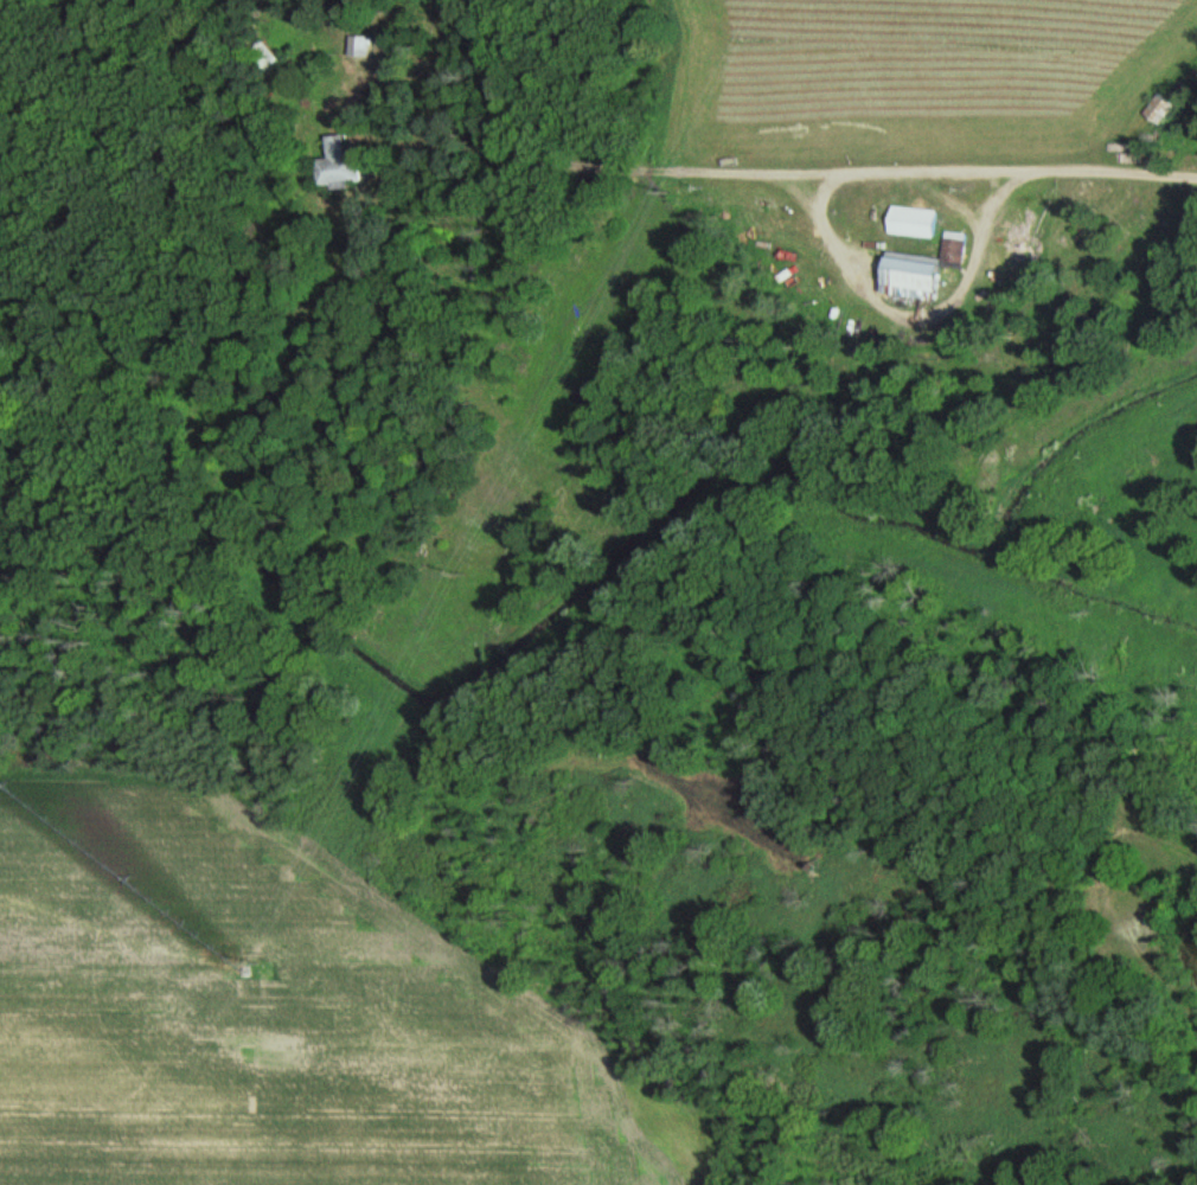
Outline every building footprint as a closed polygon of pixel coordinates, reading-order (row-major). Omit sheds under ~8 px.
[(353,57),(373,57),(373,36),(353,36),(353,57)] [(1146,112),(1159,122),(1173,103),(1160,94),(1146,112)] [(367,184),(365,156),(353,157),(351,136),(330,138),(331,160),(322,160),(323,187),(367,184)] [(940,238),(941,210),(896,208),(894,237),(940,238)] [(969,234),(948,232),(945,259),(892,254),(889,295),(945,300),(948,262),(966,263),(969,234)]
